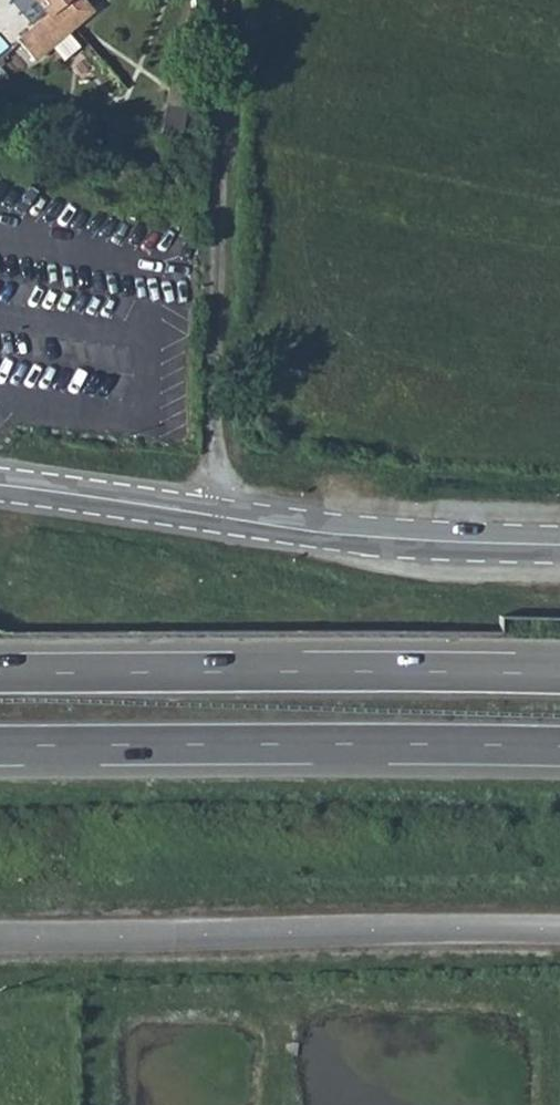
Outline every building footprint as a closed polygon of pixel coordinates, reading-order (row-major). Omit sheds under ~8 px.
[(49,8),(18,34),(35,54),(93,5),(89,0),(42,0),(49,8)]
